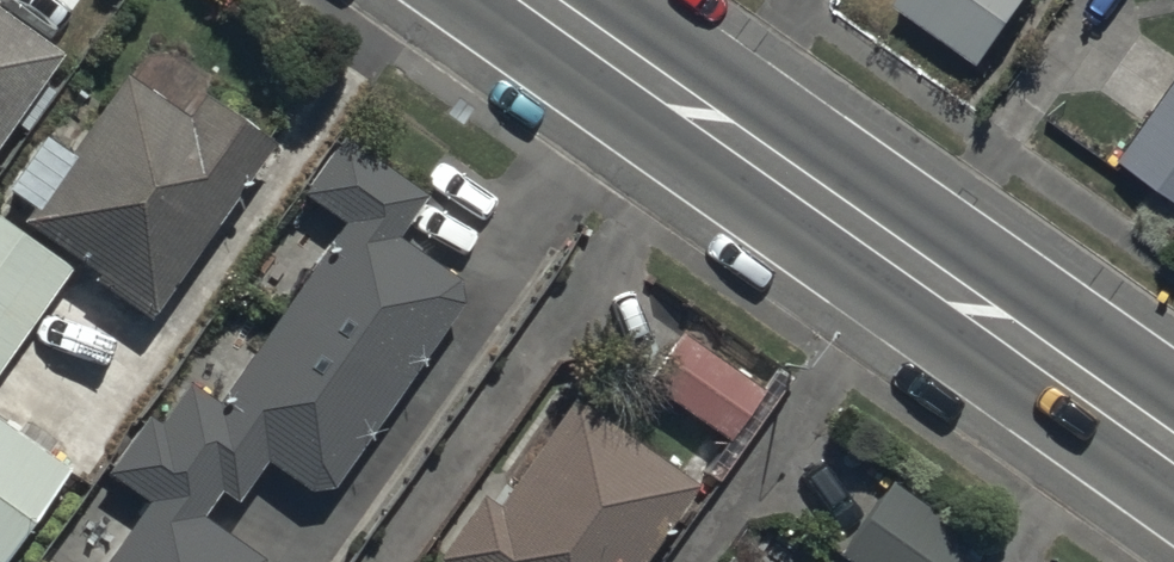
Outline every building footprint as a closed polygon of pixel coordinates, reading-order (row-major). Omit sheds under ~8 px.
[(61,39),(6,0),(0,0),(0,126),(61,39)] [(892,18),(983,79),(1036,0),(904,0),(892,18)] [(151,308),(270,127),(200,82),(188,101),(127,61),(76,139),(45,118),(6,177),(33,195),(23,210),(96,258),(90,268),(151,308)] [(1173,81),(1116,165),(1173,204),(1173,81)] [(341,121),(300,178),(348,213),(219,391),(187,369),(158,408),(150,402),(109,460),(147,488),(93,561),(264,561),(262,547),(202,505),(220,478),(236,489),(264,447),(306,476),(332,474),(459,288),(455,264),(397,223),(427,181),(341,121)] [(68,255),(0,208),(0,354),(68,255)] [(680,310),(637,371),(725,433),(768,372),(680,310)] [(570,379),(494,490),(482,482),(437,548),(458,561),(631,561),(697,466),(570,379)] [(1,556),(71,455),(0,406),(0,555),(1,556)] [(892,470),(838,543),(864,561),(967,561),(985,538),(892,470)]
